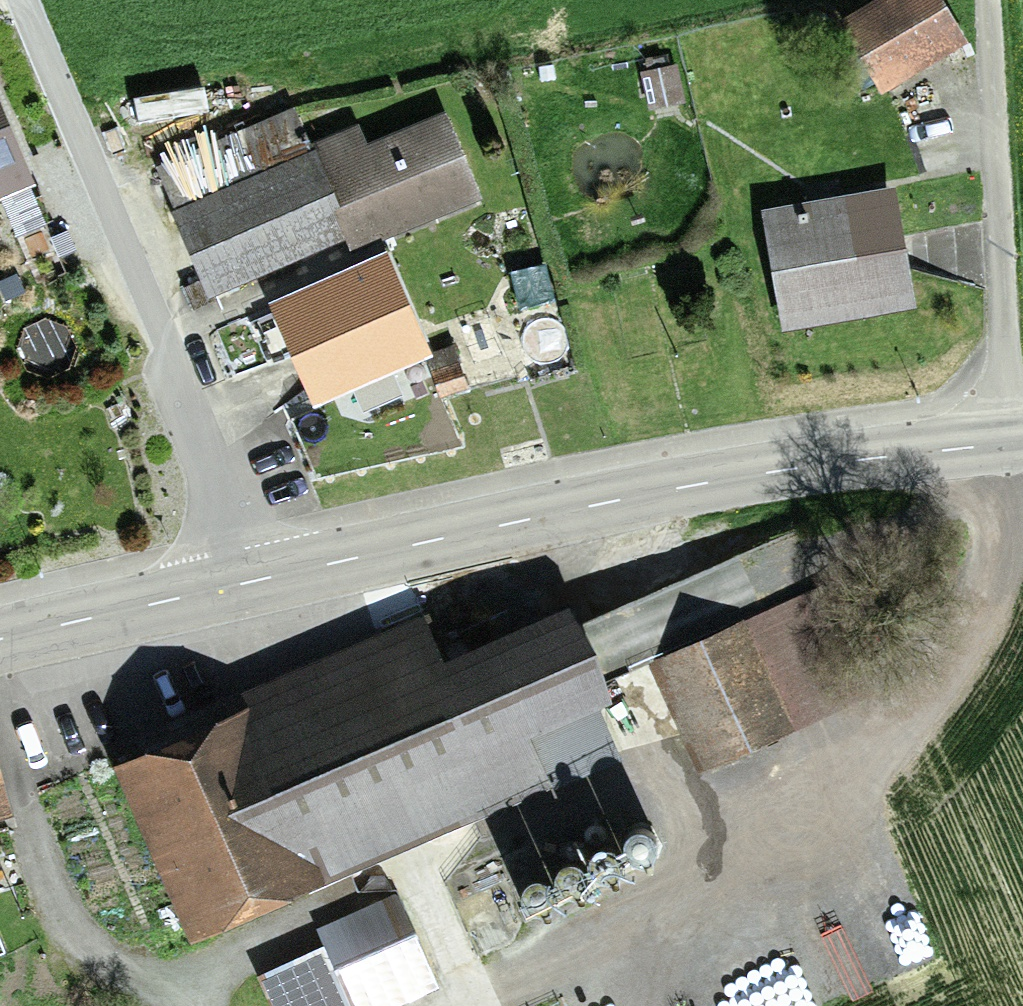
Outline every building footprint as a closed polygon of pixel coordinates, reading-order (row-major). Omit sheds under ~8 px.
[(884,87),(967,39),(944,0),(866,0),(841,14),(884,87)] [(647,108),(684,100),(676,63),(639,70),(647,108)] [(0,96),(0,192),(34,178),(0,96)] [(309,141),(293,103),(235,129),(253,167),(170,204),(211,294),(343,236),(350,250),(481,192),(443,107),(366,141),(356,120),(309,141)] [(781,327),(915,304),(894,183),(760,206),(781,327)] [(15,233),(44,222),(35,196),(5,207),(15,233)] [(49,236),(57,254),(75,246),(67,227),(49,236)] [(387,243),(264,296),(310,401),(432,348),(387,243)] [(513,270),(518,306),(551,302),(547,265),(513,270)] [(23,289),(16,268),(0,274),(0,285),(4,296),(23,289)] [(455,344),(425,355),(440,396),(470,386),(455,344)] [(616,678),(648,664),(694,769),(881,687),(810,527),(636,604),(635,601),(591,620),(616,678)] [(228,708),(112,757),(190,937),(620,752),(598,700),(610,695),(568,597),(441,651),(423,609),(222,695),(228,708)] [(10,809),(0,773),(0,812),(10,809)] [(590,860),(602,866),(614,862),(620,850),(616,838),(605,832),(592,836),(586,848),(590,860)] [(561,877),(573,880),(584,873),(586,861),(580,851),(567,848),(557,855),(554,867),(561,877)] [(527,895),(539,899),(550,894),(554,882),(549,870),(537,866),(525,872),(521,884),(527,895)] [(395,889),(314,926),(322,943),(264,969),(267,975),(260,978),(273,1005),(392,1005),(438,985),(395,889)]
